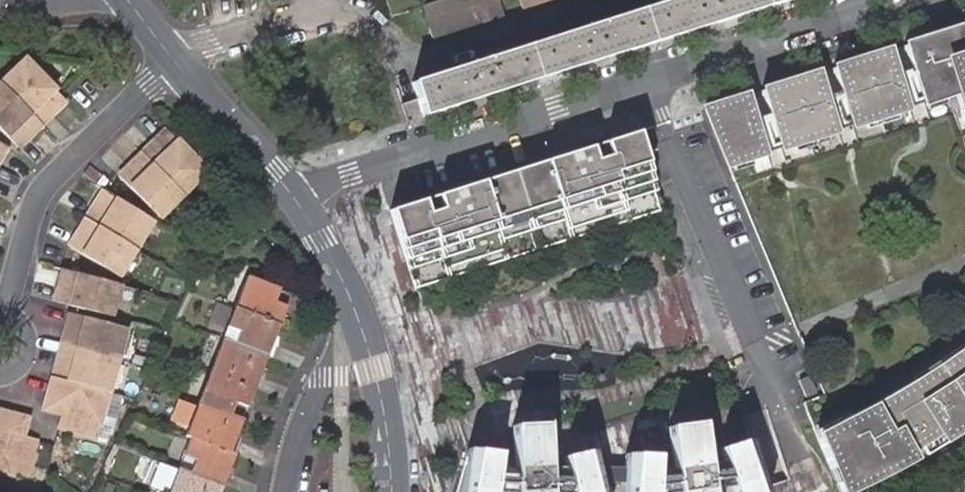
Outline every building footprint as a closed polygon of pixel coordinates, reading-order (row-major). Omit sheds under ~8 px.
[(423,86),(428,103),(412,109),(418,126),(809,0),(690,0),(423,86)] [(431,11),(441,45),(513,22),(506,0),(466,0),(431,11)] [(531,16),(581,0),(526,0),(531,16)] [(904,50),(924,107),(950,98),(947,89),(964,83),(964,85),(964,29),(904,50)] [(924,107),(904,50),(890,55),(910,112),(924,107)] [(910,112),(890,55),(833,74),(853,131),(910,112)] [(24,64),(0,87),(34,122),(40,128),(43,132),(59,117),(55,113),(64,105),(24,64)] [(853,131),(833,74),(819,79),(839,136),(853,131)] [(839,136),(819,79),(763,98),(782,156),(839,136)] [(0,87),(0,88),(0,135),(19,155),(36,139),(32,135),(40,128),(34,122),(0,87)] [(782,156),(763,98),(748,103),(768,161),(782,156)] [(748,103),(706,117),(732,174),(768,161),(748,103)] [(67,109),(64,105),(55,113),(59,117),(67,109)] [(43,132),(40,128),(32,135),(36,139),(43,132)] [(638,140),(391,217),(409,277),(442,267),(445,276),(506,257),(503,248),(565,229),(568,238),(618,223),(615,213),(657,200),(638,140)] [(179,146),(171,154),(173,156),(181,149),(179,146)] [(171,154),(155,169),(184,199),(208,176),(181,149),(173,156),(171,154)] [(3,151),(0,155),(0,161),(3,162),(8,154),(3,151)] [(184,199),(155,169),(131,192),(160,221),(184,199)] [(114,217),(119,207),(115,205),(110,214),(114,217)] [(99,232),(103,234),(137,255),(153,228),(119,207),(114,217),(110,214),(99,232)] [(98,243),(103,234),(99,232),(94,241),(98,243)] [(137,255),(103,234),(98,243),(94,241),(82,260),(121,283),(137,255)] [(240,311),(285,328),(298,295),(254,277),(240,311)] [(81,293),(83,281),(78,280),(75,292),(81,293)] [(124,291),(83,281),(81,293),(75,292),(71,311),(116,322),(124,291)] [(206,334),(227,342),(238,316),(216,308),(206,334)] [(272,359),(285,328),(240,311),(238,316),(227,342),(272,359)] [(71,320),(68,330),(74,331),(77,322),(71,320)] [(68,354),(118,368),(119,365),(127,335),(77,322),(74,331),(68,330),(63,352),(68,354)] [(258,392),(272,359),(227,342),(214,375),(258,392)] [(959,353),(962,357),(916,388),(913,384),(860,419),(844,427),(845,432),(822,444),(829,459),(844,491),(864,491),(897,475),(964,429),(964,349),(959,353)] [(65,365),(68,354),(63,352),(60,364),(65,365)] [(110,399),(118,368),(68,354),(65,365),(60,364),(54,385),(59,386),(110,399)] [(246,423),(258,392),(214,375),(201,405),(246,423)] [(110,399),(59,386),(57,395),(52,393),(45,417),(62,421),(84,427),(81,441),(98,446),(110,399)] [(233,453),(246,423),(201,405),(189,436),(195,439),(195,440),(233,453)] [(26,443),(31,423),(0,414),(0,477),(16,481),(17,479),(29,482),(34,462),(22,458),(26,443)] [(58,435),(81,441),(84,427),(62,421),(58,435)] [(476,463),(469,491),(768,491),(766,489),(751,451),(721,465),(725,473),(714,477),(709,434),(676,439),(681,476),(665,477),(665,468),(633,467),(633,475),(605,475),(601,463),(571,469),(571,475),(556,475),(553,438),(520,439),(523,482),(505,477),(507,467),(476,463)] [(226,487),(239,455),(233,453),(195,440),(183,470),(226,487)] [(38,447),(26,443),(22,458),(34,462),(38,447)] [(167,464),(157,491),(174,491),(183,470),(167,464)] [(183,470),(174,491),(224,491),(226,487),(183,470)]
